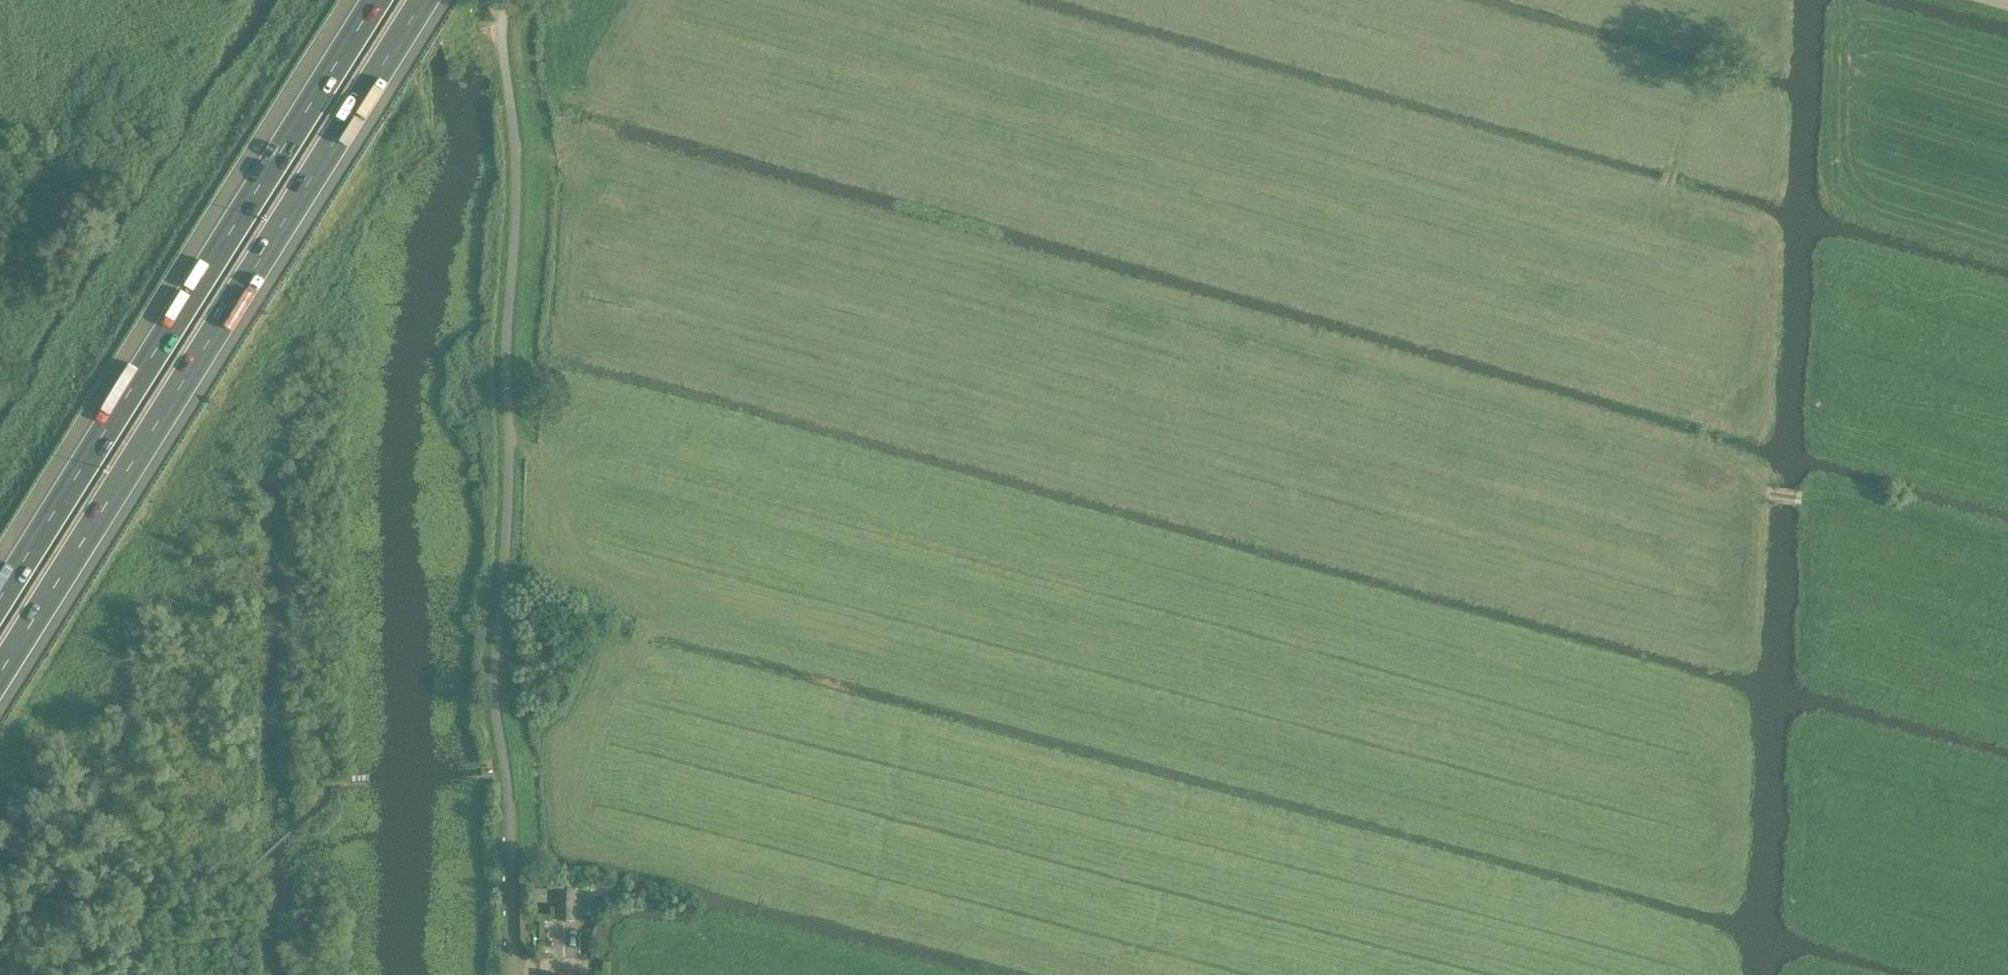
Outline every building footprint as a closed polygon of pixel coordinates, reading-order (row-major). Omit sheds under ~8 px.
[(575,920),(576,880),(557,879),(557,919),(575,920)] [(531,889),(531,901),(546,901),(546,889),(531,889)]
